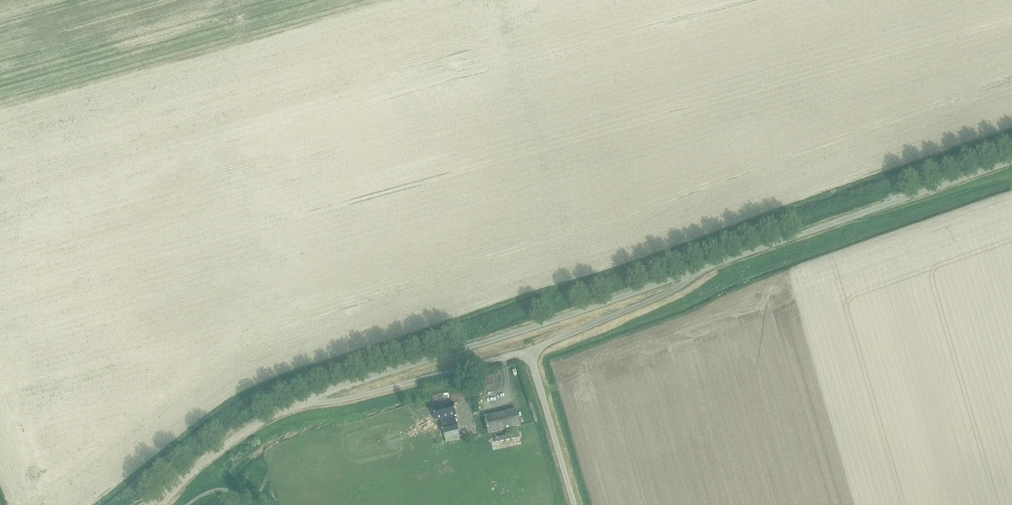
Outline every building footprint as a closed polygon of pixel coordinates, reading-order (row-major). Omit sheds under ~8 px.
[(435,422),(441,421),(443,427),(442,427),(444,435),(458,432),(457,424),(456,424),(455,417),(457,417),(454,404),(432,409),(435,422)] [(484,419),(488,435),(521,427),(517,411),(484,419)]
